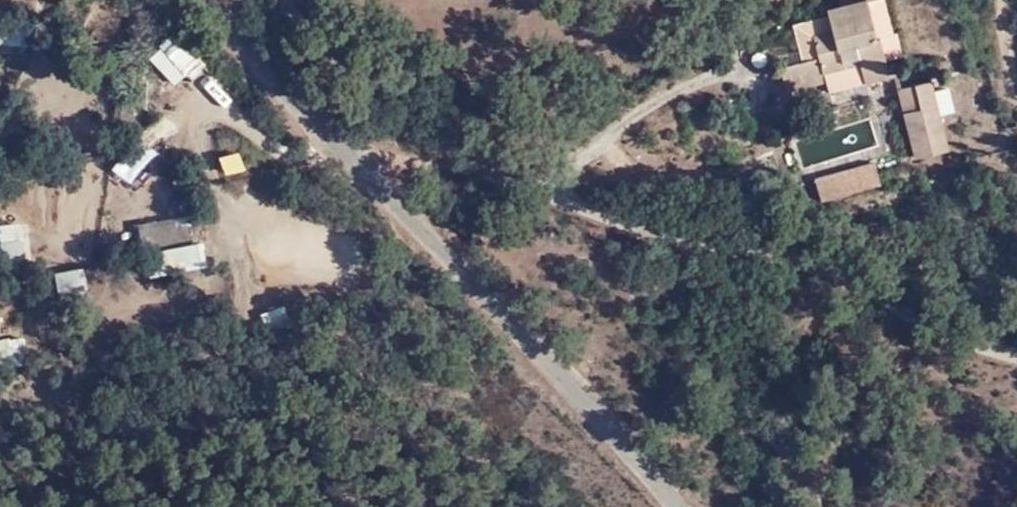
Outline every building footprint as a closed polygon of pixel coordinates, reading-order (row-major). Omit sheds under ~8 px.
[(860,0),(834,0),(837,9),(860,3),(860,0)] [(880,63),(897,59),(890,35),(886,35),(877,0),(870,0),(860,3),(870,42),(873,41),(880,63)] [(854,68),(859,86),(860,89),(886,82),(880,63),(873,41),(870,42),(860,3),(837,9),(823,13),(829,35),(809,39),(814,61),(776,72),(782,95),(822,85),(820,77),(854,68)] [(32,14),(0,14),(0,44),(32,44),(32,14)] [(149,58),(180,88),(207,60),(177,30),(149,58)] [(825,96),(859,86),(854,68),(820,77),(822,85),(825,96)] [(945,156),(926,85),(895,92),(914,165),(945,156)] [(242,149),(220,156),(225,175),(247,169),(242,149)] [(818,197),(881,190),(878,165),(816,172),(818,197)] [(147,223),(149,237),(189,231),(187,217),(147,223)] [(0,226),(0,227),(2,244),(24,241),(21,223),(0,226)] [(162,249),(145,251),(148,277),(206,270),(202,243),(162,248),(162,249)] [(88,269),(55,272),(57,296),(90,293),(88,269)] [(288,308),(266,310),(267,323),(289,321),(288,308)] [(27,337),(6,339),(8,359),(29,357),(27,337)]
